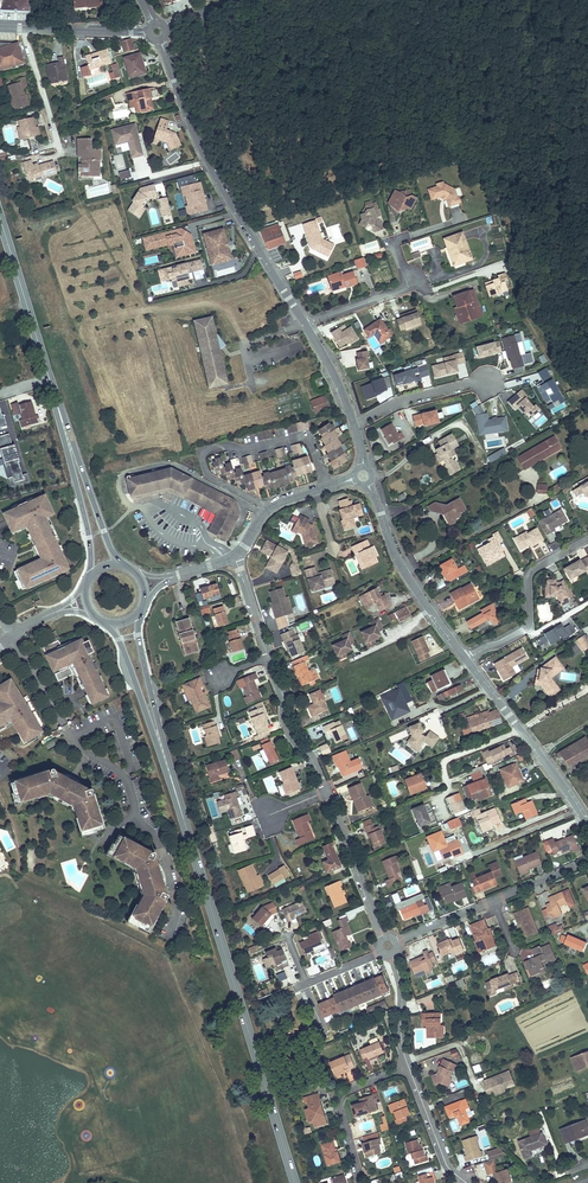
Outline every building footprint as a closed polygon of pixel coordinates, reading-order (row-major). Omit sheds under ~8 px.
[(29,12),(30,0),(0,0),(0,11),(29,12)] [(131,40),(122,43),(125,53),(134,51),(131,40)] [(14,65),(15,67),(24,64),(17,44),(15,44),(15,43),(0,43),(0,70),(14,65)] [(86,57),(89,68),(99,65),(99,67),(111,63),(107,51),(86,57)] [(140,60),(142,59),(140,54),(125,58),(130,78),(144,74),(140,60)] [(47,65),(50,81),(59,79),(59,83),(68,81),(63,57),(58,58),(59,63),(59,65),(53,66),(52,64),(47,65)] [(89,75),(87,66),(81,68),(83,77),(89,75)] [(121,77),(118,67),(118,66),(113,67),(116,79),(121,77)] [(8,86),(12,98),(15,97),(18,109),(30,105),(26,95),(25,95),(23,89),(28,88),(25,77),(19,78),(20,82),(8,86)] [(150,89),(127,93),(129,101),(138,99),(141,112),(153,110),(150,99),(152,99),(150,89)] [(37,136),(35,127),(33,117),(19,120),(20,127),(23,139),(37,136)] [(167,130),(170,122),(161,119),(156,134),(160,135),(161,137),(160,140),(167,142),(171,150),(181,146),(176,135),(171,134),(171,132),(167,130)] [(138,139),(137,135),(138,134),(135,124),(112,130),(116,145),(128,142),(132,158),(143,156),(139,139),(138,139)] [(92,139),(78,140),(79,152),(83,152),(83,176),(94,176),(100,176),(100,161),(101,161),(101,149),(92,149),(92,139)] [(29,142),(21,143),(22,150),(31,149),(29,142)] [(83,152),(79,152),(79,179),(94,179),(94,176),(83,176),(83,152)] [(29,182),(35,180),(34,178),(42,176),(45,177),(57,173),(54,161),(42,164),(43,166),(39,167),(39,166),(38,163),(33,164),(32,161),(23,163),(29,182)] [(119,173),(121,180),(131,178),(129,170),(119,173)] [(432,199),(442,196),(447,198),(447,200),(449,206),(461,202),(459,196),(457,196),(455,189),(445,184),(444,184),(443,181),(436,183),(437,186),(429,189),(432,199)] [(200,183),(181,187),(183,195),(189,194),(192,205),(186,206),(188,214),(207,209),(204,198),(202,199),(201,195),(203,194),(200,183)] [(128,212),(137,217),(143,208),(141,207),(147,198),(157,195),(154,185),(145,188),(141,194),(139,192),(133,202),(134,202),(128,212)] [(393,207),(400,210),(403,203),(412,208),(416,198),(412,196),(409,189),(400,192),(395,190),(389,202),(394,204),(393,207)] [(189,194),(183,195),(186,206),(192,205),(189,194)] [(148,200),(158,197),(157,195),(147,198),(141,207),(143,208),(148,200)] [(172,215),(167,198),(158,200),(163,217),(172,215)] [(366,213),(361,214),(363,219),(360,224),(366,227),(368,223),(373,225),(375,231),(383,229),(381,221),(376,218),(378,215),(379,215),(382,214),(380,209),(378,209),(377,204),(373,206),(372,203),(366,205),(367,210),(366,213)] [(314,221),(302,225),(308,243),(309,242),(310,245),(309,245),(310,248),(327,256),(332,244),(320,238),(314,221)] [(261,231),(269,249),(271,248),(285,242),(278,225),(261,231)] [(223,229),(221,230),(224,242),(222,243),(223,247),(226,247),(228,254),(224,256),(219,261),(212,262),(213,264),(232,259),(223,229)] [(194,246),(191,235),(183,237),(183,234),(177,230),(147,238),(150,248),(168,244),(169,246),(172,245),(174,243),(175,242),(177,248),(178,247),(180,255),(191,253),(189,247),(193,246),(194,246)] [(212,235),(205,237),(212,262),(219,261),(224,256),(228,254),(226,247),(223,247),(222,243),(224,242),(221,230),(211,233),(212,235)] [(444,239),(447,247),(454,266),(465,262),(472,259),(463,233),(444,239)] [(422,257),(428,255),(426,249),(432,247),(429,237),(411,243),(413,251),(419,249),(422,257)] [(363,257),(362,256),(354,259),(358,269),(365,266),(363,257)] [(173,267),(164,269),(166,275),(169,274),(170,279),(172,279),(173,281),(177,280),(179,286),(188,284),(187,279),(190,279),(188,273),(187,270),(192,269),(193,271),(203,269),(201,259),(177,266),(178,267),(174,268),(173,267)] [(164,269),(158,270),(161,281),(170,279),(169,274),(166,275),(164,269)] [(292,274),(294,281),(303,278),(301,271),(292,274)] [(328,276),(332,288),(345,284),(346,286),(357,282),(354,272),(343,275),(342,273),(342,272),(328,276)] [(493,283),(486,285),(490,296),(498,293),(497,291),(507,288),(505,282),(508,281),(505,273),(498,275),(499,278),(493,280),(493,283)] [(454,296),(458,306),(462,319),(477,314),(475,307),(479,306),(474,289),(454,296)] [(462,319),(458,306),(455,307),(461,323),(478,317),(477,314),(462,319)] [(422,324),(417,309),(401,315),(402,318),(397,319),(400,330),(405,328),(406,330),(422,324)] [(205,364),(209,384),(225,381),(218,348),(224,343),(217,333),(215,335),(211,317),(195,321),(197,331),(205,364)] [(356,318),(352,321),(357,329),(361,327),(356,318)] [(365,330),(367,335),(372,331),(374,334),(375,335),(379,341),(380,343),(391,336),(387,330),(380,320),(365,330)] [(339,327),(332,332),(338,342),(339,341),(344,342),(345,343),(349,341),(351,343),(359,338),(351,326),(342,332),(339,327)] [(520,334),(503,339),(506,351),(503,352),(504,358),(511,356),(515,373),(524,370),(522,367),(524,366),(524,364),(533,362),(532,353),(521,355),(516,342),(521,340),(520,334)] [(498,342),(476,347),(479,357),(500,352),(498,342)] [(357,362),(359,370),(370,368),(368,357),(369,356),(368,350),(357,352),(358,358),(359,362),(357,362)] [(445,363),(433,366),(435,378),(458,372),(456,365),(465,362),(462,352),(444,357),(445,363)] [(539,357),(542,364),(547,362),(544,355),(539,357)] [(426,365),(395,376),(397,385),(404,383),(405,384),(415,381),(415,382),(422,381),(420,378),(429,375),(426,365)] [(504,371),(507,377),(514,373),(511,367),(504,371)] [(546,367),(538,372),(543,381),(537,384),(546,402),(551,399),(553,402),(548,405),(550,409),(555,406),(553,402),(558,400),(560,403),(565,400),(546,367)] [(320,377),(317,370),(310,373),(314,380),(320,377)] [(372,384),(362,387),(367,400),(376,398),(375,393),(387,390),(386,388),(391,387),(388,377),(383,379),(383,378),(371,382),(372,384)] [(522,390),(508,402),(515,410),(519,406),(525,414),(524,415),(528,420),(533,417),(541,410),(536,405),(534,406),(525,399),(528,396),(522,390)] [(376,397),(379,403),(390,399),(388,392),(376,397)] [(317,406),(314,407),(316,412),(330,407),(326,395),(315,400),(317,406)] [(20,403),(13,406),(15,415),(22,413),(24,420),(21,420),(23,426),(26,426),(27,430),(32,428),(32,424),(39,422),(33,402),(20,406),(20,403)] [(480,406),(473,409),(476,415),(480,435),(508,430),(506,417),(489,420),(487,413),(485,413),(480,406)] [(422,415),(421,413),(413,415),(415,425),(424,423),(424,425),(439,421),(438,418),(437,412),(436,410),(426,412),(426,414),(422,415)] [(333,430),(335,429),(332,424),(330,425),(328,423),(319,429),(321,431),(319,432),(322,437),(331,431),(333,430)] [(392,423),(381,429),(389,444),(395,440),(396,442),(404,437),(401,432),(398,434),(392,423)] [(324,439),(322,441),(325,445),(334,439),(336,438),(338,437),(335,432),(333,433),(331,431),(322,437),(324,439)] [(9,487),(29,483),(27,473),(21,475),(14,445),(11,445),(9,434),(0,436),(0,447),(9,487)] [(452,434),(442,440),(444,445),(442,447),(437,450),(438,452),(435,454),(442,467),(446,464),(447,465),(453,461),(450,456),(455,454),(451,448),(458,445),(452,434)] [(526,456),(525,453),(518,457),(525,469),(531,465),(530,462),(544,454),(543,453),(548,450),(550,454),(561,447),(557,442),(555,443),(551,437),(533,448),(535,451),(526,456)] [(327,447),(325,448),(328,453),(337,448),(339,446),(340,445),(337,440),(335,441),(334,439),(325,445),(327,447)] [(342,454),(343,453),(340,448),(338,450),(337,448),(328,453),(329,455),(328,456),(331,461),(339,456),(342,454)] [(504,448),(488,457),(491,463),(507,453),(504,448)] [(531,465),(550,454),(548,450),(543,453),(544,454),(530,462),(531,465)] [(307,455),(302,457),(302,459),(300,460),(303,472),(306,471),(306,473),(312,471),(307,455)] [(332,463),(331,465),(334,469),(346,461),(343,456),(341,457),(339,456),(331,461),(332,463)] [(213,462),(216,473),(219,472),(220,473),(225,472),(223,467),(223,465),(220,457),(215,459),(215,461),(213,462)] [(296,476),(302,474),(301,472),(303,472),(300,460),(297,461),(297,459),(291,460),(293,466),(296,476)] [(223,467),(225,472),(226,478),(230,477),(230,478),(235,477),(233,472),(233,470),(230,463),(225,464),(225,467),(223,467)] [(284,467),(285,469),(289,482),(294,481),(293,479),(296,478),(296,476),(293,466),(290,467),(290,465),(284,467)] [(236,472),(233,472),(235,477),(237,483),(240,482),(240,483),(245,482),(243,475),(241,468),(235,469),(236,472)] [(280,473),(277,473),(281,484),(283,483),(284,486),(289,484),(289,482),(285,469),(279,470),(280,473)] [(130,497),(167,488),(220,513),(210,533),(225,540),(238,514),(234,501),(170,470),(132,479),(132,476),(125,478),(130,497)] [(254,475),(252,475),(255,485),(257,484),(258,488),(264,486),(261,476),(260,474),(259,470),(253,472),(254,475)] [(263,475),(261,476),(264,486),(264,487),(268,486),(269,489),(273,487),(269,473),(268,472),(263,473),(263,475)] [(273,487),(274,489),(279,487),(279,485),(281,484),(277,473),(275,474),(274,472),(269,473),(273,487)] [(245,482),(248,491),(254,489),(253,486),(255,485),(252,475),(250,476),(249,473),(243,475),(245,482)] [(573,490),(576,496),(583,492),(585,496),(587,496),(587,481),(573,490)] [(547,494),(547,484),(538,484),(538,494),(547,494)] [(208,532),(210,533),(220,513),(167,488),(130,497),(131,500),(166,491),(169,491),(214,514),(215,516),(208,532)] [(395,498),(398,503),(406,498),(403,493),(395,498)] [(432,510),(439,512),(444,509),(446,513),(445,513),(448,519),(451,516),(456,517),(460,516),(461,511),(467,508),(460,496),(447,504),(436,502),(430,506),(432,510)] [(35,499),(7,512),(17,534),(30,529),(31,531),(33,530),(37,540),(35,541),(43,559),(24,567),(25,569),(17,572),(25,590),(32,587),(33,589),(68,573),(67,572),(71,570),(59,543),(63,541),(52,516),(55,515),(51,504),(52,504),(49,497),(36,502),(35,499)] [(345,499),(337,501),(340,513),(339,514),(341,521),(339,521),(341,525),(351,522),(349,519),(351,518),(361,515),(358,504),(350,507),(348,507),(346,502),(345,499)] [(531,508),(526,511),(530,517),(535,515),(531,508)] [(554,527),(568,520),(562,509),(539,522),(546,534),(555,529),(554,527)] [(306,523),(308,520),(299,515),(292,528),(296,531),(295,532),(300,535),(304,547),(316,544),(311,526),(309,525),(308,526),(305,525),(306,523)] [(351,518),(349,519),(351,522),(341,525),(342,530),(353,526),(351,518)] [(522,536),(515,540),(520,550),(529,545),(532,543),(533,545),(543,539),(537,528),(527,533),(526,531),(521,534),(522,536)] [(490,543),(478,550),(484,561),(490,557),(491,558),(496,555),(498,557),(504,554),(498,543),(503,541),(498,532),(493,535),(494,537),(488,540),(490,543)] [(290,548),(279,542),(277,547),(266,541),(262,549),(272,554),(271,557),(274,558),(268,569),(276,573),(290,548)] [(367,548),(363,541),(350,547),(354,555),(355,554),(357,560),(360,559),(361,562),(358,563),(361,570),(376,563),(373,558),(368,548),(367,548)] [(272,554),(262,549),(261,551),(271,557),(272,554)] [(414,571),(420,568),(413,554),(407,557),(414,571)] [(487,566),(505,556),(504,554),(498,557),(496,555),(491,558),(490,557),(484,561),(487,566)] [(268,569),(274,558),(271,557),(265,568),(268,569)] [(564,568),(570,578),(585,570),(587,568),(587,557),(580,561),(580,560),(573,563),(574,564),(572,565),(571,564),(564,568)] [(451,559),(440,565),(446,574),(444,575),(447,581),(461,574),(457,568),(456,568),(451,559)] [(299,564),(289,567),(292,577),(301,575),(299,564)] [(313,567),(303,570),(310,592),(326,587),(325,585),(333,582),(331,573),(316,577),(315,574),(313,567)] [(545,595),(556,595),(559,601),(562,599),(565,603),(569,603),(569,597),(574,595),(567,584),(563,586),(562,585),(558,587),(556,587),(556,582),(556,580),(547,580),(547,585),(546,585),(545,595)] [(450,593),(454,600),(456,599),(459,604),(467,599),(469,603),(478,597),(479,599),(484,597),(478,585),(473,588),(471,583),(461,588),(461,587),(450,593)] [(216,584),(200,589),(203,600),(220,594),(216,584)] [(376,588),(363,595),(369,606),(375,603),(379,611),(390,605),(384,595),(381,596),(376,588)] [(282,589),(269,592),(272,603),(275,612),(273,613),(279,630),(288,625),(285,616),(284,610),(288,609),(285,598),(282,589)] [(369,606),(363,595),(360,596),(366,607),(369,606)] [(288,597),(285,598),(288,609),(284,610),(285,616),(292,614),(288,597)] [(456,599),(454,600),(458,609),(469,603),(467,599),(459,604),(456,599)] [(483,612),(467,621),(471,628),(486,619),(487,620),(491,618),(494,623),(501,619),(492,604),(481,610),(483,612)] [(211,613),(208,605),(200,607),(202,615),(211,613)] [(223,606),(213,609),(218,627),(228,624),(223,606)] [(406,607),(395,613),(400,622),(410,616),(406,607)] [(378,618),(370,622),(372,626),(361,632),(366,642),(374,639),(381,636),(379,631),(378,630),(383,628),(378,618)] [(190,619),(176,624),(188,656),(201,652),(195,632),(190,619)] [(299,632),(310,627),(308,622),(296,626),(299,632)] [(545,634),(535,640),(539,646),(548,641),(550,644),(559,639),(559,638),(564,635),(566,638),(575,633),(570,624),(564,628),(561,623),(544,633),(545,634)] [(229,636),(227,636),(232,653),(243,650),(238,633),(237,634),(236,630),(228,633),(229,636)] [(281,635),(285,646),(287,645),(290,653),(292,658),(305,652),(297,635),(296,636),(294,630),(281,635)] [(350,632),(342,635),(344,640),(333,645),(338,656),(345,652),(352,649),(350,645),(349,643),(354,641),(350,632)] [(584,635),(576,640),(583,650),(587,646),(587,637),(586,638),(584,635)] [(423,636),(412,641),(419,656),(418,656),(420,661),(430,657),(428,652),(430,651),(423,636)] [(58,641),(43,648),(58,681),(73,675),(69,667),(71,666),(72,669),(75,667),(80,677),(78,678),(82,684),(83,684),(91,700),(95,697),(97,701),(107,696),(95,670),(98,669),(95,663),(92,664),(88,655),(91,653),(94,652),(88,641),(82,643),(79,645),(77,642),(76,639),(61,646),(58,641)] [(522,646),(494,663),(504,679),(516,673),(512,666),(528,657),(522,646)] [(232,663),(246,660),(244,652),(230,655),(232,663)] [(297,677),(298,677),(300,676),(304,685),(309,683),(314,681),(315,681),(311,671),(308,672),(304,662),(309,661),(307,657),(291,663),(297,677)] [(556,669),(558,671),(563,667),(555,657),(540,667),(540,669),(539,674),(539,675),(537,675),(536,677),(535,683),(541,684),(550,696),(559,689),(551,678),(551,676),(553,671),(556,669)] [(431,676),(433,680),(437,688),(437,689),(450,683),(444,669),(431,676)] [(247,686),(245,686),(243,687),(247,696),(245,697),(247,704),(261,698),(254,680),(258,679),(256,673),(246,677),(247,681),(245,682),(247,686)] [(182,687),(186,695),(188,694),(191,701),(196,714),(210,708),(204,695),(203,696),(200,689),(203,687),(200,679),(182,687)] [(15,724),(19,732),(21,736),(23,735),(27,742),(28,744),(36,739),(35,736),(42,732),(40,730),(46,726),(27,696),(24,698),(13,680),(4,685),(3,683),(0,685),(0,733),(15,724)] [(404,680),(397,684),(399,688),(405,701),(412,698),(404,680)] [(437,688),(433,680),(424,684),(428,693),(437,688)] [(460,685),(444,693),(445,697),(462,689),(460,685)] [(399,688),(382,696),(385,704),(394,699),(398,707),(389,711),(393,718),(410,710),(405,701),(399,688)] [(314,704),(308,707),(312,716),(327,710),(319,691),(310,695),(314,704)] [(420,711),(417,712),(419,716),(422,714),(430,710),(427,702),(418,706),(420,711)] [(265,717),(267,716),(263,707),(249,713),(253,720),(259,735),(269,731),(267,726),(269,725),(267,721),(265,717)] [(499,713),(497,710),(490,713),(489,711),(467,718),(469,724),(464,725),(464,726),(462,726),(463,729),(465,728),(466,733),(495,723),(502,721),(499,713)] [(325,732),(326,731),(330,730),(332,736),(335,743),(346,738),(339,721),(334,723),(333,722),(322,726),(325,732)] [(218,737),(215,726),(213,722),(203,725),(206,736),(204,737),(207,747),(220,743),(218,737)] [(420,723),(410,728),(413,736),(409,742),(415,746),(417,743),(421,745),(425,740),(432,745),(438,735),(431,730),(427,736),(422,734),(422,732),(424,731),(420,723)] [(391,743),(408,736),(406,730),(388,737),(391,743)] [(259,735),(255,737),(257,741),(259,740),(271,735),(269,731),(259,735)] [(24,743),(27,742),(23,735),(21,736),(19,732),(18,733),(24,743)] [(576,742),(584,757),(587,754),(587,741),(585,737),(576,742)] [(270,741),(262,745),(271,763),(279,760),(270,741)] [(584,757),(576,742),(556,754),(558,758),(562,756),(568,766),(584,757)] [(319,747),(322,755),(331,752),(327,743),(319,747)] [(421,745),(417,743),(415,746),(414,747),(420,751),(423,746),(421,745)] [(504,756),(504,755),(512,752),(509,746),(505,748),(501,750),(500,746),(489,751),(488,749),(482,752),(488,764),(504,756)] [(240,758),(237,749),(231,751),(235,760),(240,758)] [(346,750),(333,756),(337,766),(339,765),(344,775),(362,767),(359,758),(351,761),(346,750)] [(211,777),(213,782),(218,781),(217,776),(229,772),(226,760),(207,766),(210,778),(211,777)] [(478,766),(476,760),(470,763),(472,769),(478,766)] [(498,774),(498,775),(502,785),(507,783),(508,785),(520,781),(516,770),(519,769),(516,763),(501,769),(502,772),(498,774)] [(391,773),(399,771),(397,765),(389,767),(391,773)] [(294,780),(297,779),(292,767),(280,773),(284,784),(282,785),(286,795),(298,790),(294,780)] [(16,791),(12,792),(16,805),(47,795),(74,809),(83,836),(90,833),(90,832),(107,826),(96,794),(92,795),(91,794),(92,789),(92,788),(91,787),(86,792),(84,791),(84,789),(84,786),(82,784),(78,781),(77,780),(75,781),(68,778),(67,773),(65,773),(63,772),(60,773),(56,777),(53,776),(54,773),(54,770),(53,769),(49,773),(48,772),(47,769),(29,775),(12,780),(16,791)] [(524,781),(519,769),(516,770),(520,781),(508,785),(508,787),(524,781)] [(470,800),(477,798),(488,793),(483,779),(480,771),(471,775),(475,783),(464,787),(469,799),(470,798),(470,800)] [(421,780),(422,779),(421,774),(405,780),(411,793),(424,788),(421,780)] [(488,793),(477,798),(478,800),(492,795),(485,779),(483,779),(488,793)] [(349,788),(354,799),(355,799),(360,810),(370,806),(366,796),(361,783),(349,788)] [(244,785),(236,787),(238,791),(242,790),(245,796),(248,794),(244,785)] [(239,796),(238,791),(226,795),(227,799),(226,800),(228,809),(232,819),(238,818),(243,816),(237,797),(239,796)] [(459,793),(448,797),(455,813),(465,808),(459,793)] [(524,798),(512,804),(516,814),(523,811),(526,819),(537,814),(532,802),(527,804),(524,798)] [(424,805),(413,809),(420,826),(430,822),(424,805)] [(494,827),(489,816),(492,815),(489,809),(482,813),(480,808),(477,809),(471,811),(473,817),(476,815),(483,831),(494,827)] [(299,845),(306,842),(305,839),(310,837),(308,832),(311,831),(307,822),(310,820),(308,814),(293,820),(300,838),(296,840),(299,845)] [(459,817),(448,821),(451,829),(462,825),(459,817)] [(364,827),(366,831),(367,831),(370,838),(374,847),(384,843),(378,826),(374,828),(372,824),(364,827)] [(244,827),(246,833),(254,831),(252,825),(244,827)] [(243,839),(242,835),(240,828),(234,830),(235,834),(229,836),(232,843),(234,852),(245,849),(242,839),(243,839)] [(129,921),(140,927),(141,924),(153,930),(169,898),(166,897),(167,894),(168,894),(171,892),(172,890),(171,889),(170,888),(167,888),(164,889),(163,887),(166,884),(167,881),(167,879),(166,877),(165,875),(162,873),(159,866),(160,862),(159,861),(158,859),(156,858),(153,859),(151,855),(155,853),(155,851),(155,850),(153,850),(149,850),(148,847),(149,845),(120,831),(115,839),(114,839),(107,852),(134,866),(142,895),(129,921)] [(305,839),(306,842),(314,839),(311,831),(308,832),(310,837),(305,839)] [(449,843),(439,847),(443,858),(453,854),(454,857),(464,852),(459,839),(457,840),(455,834),(446,838),(447,840),(449,843)] [(550,849),(551,851),(555,849),(556,852),(560,850),(561,852),(562,853),(571,849),(572,852),(578,850),(572,835),(555,843),(553,839),(542,843),(545,851),(550,849)] [(331,843),(323,846),(329,860),(323,862),(327,873),(342,867),(339,862),(331,843)] [(12,866),(0,844),(0,871),(12,866)] [(513,862),(518,873),(528,870),(540,864),(535,852),(522,858),(513,862)] [(387,886),(395,883),(393,880),(398,878),(396,874),(398,873),(399,872),(396,864),(398,862),(396,856),(381,862),(389,879),(385,881),(387,886)] [(491,873),(494,879),(502,875),(496,863),(488,866),(491,873)] [(251,866),(238,872),(247,893),(263,886),(259,877),(256,878),(251,866)] [(278,870),(279,871),(284,879),(284,881),(290,877),(284,867),(278,870)] [(284,879),(279,871),(269,877),(274,885),(284,879)] [(477,893),(488,888),(488,886),(490,885),(491,887),(496,885),(494,879),(491,873),(476,879),(472,881),(477,893)] [(341,881),(327,887),(336,908),(347,903),(345,897),(341,886),(342,886),(341,881)] [(444,904),(450,901),(455,899),(456,901),(466,897),(460,883),(451,887),(439,891),(444,904)] [(575,904),(568,889),(551,897),(553,902),(550,903),(546,905),(551,918),(562,913),(559,906),(567,903),(569,907),(575,904)] [(422,900),(399,909),(404,920),(413,916),(420,913),(420,915),(429,911),(426,905),(424,906),(422,900)] [(302,903),(282,911),(287,924),(296,920),(295,918),(307,913),(302,903)] [(272,916),(262,908),(252,920),(262,928),(272,916)] [(527,908),(514,914),(518,925),(523,923),(524,926),(522,927),(526,936),(537,931),(527,908)] [(341,929),(333,933),(340,948),(343,946),(345,950),(352,947),(350,942),(349,943),(347,937),(352,935),(347,922),(348,922),(346,917),(338,920),(341,929)] [(474,942),(477,948),(481,946),(483,951),(492,947),(490,943),(493,941),(490,935),(489,936),(486,930),(487,930),(484,920),(470,926),(476,941),(474,942)] [(552,935),(564,930),(562,927),(556,929),(554,924),(548,926),(552,935)] [(328,950),(326,943),(323,937),(319,939),(317,933),(308,937),(309,941),(300,945),(305,956),(314,951),(315,953),(318,951),(319,954),(328,950)] [(567,935),(564,943),(583,951),(586,943),(567,935)] [(449,940),(439,944),(443,956),(453,951),(454,954),(464,950),(459,939),(450,943),(449,940)] [(531,977),(535,975),(540,973),(539,970),(544,967),(543,965),(541,962),(545,960),(546,961),(555,957),(549,944),(540,948),(539,945),(531,949),(534,957),(533,957),(534,959),(530,961),(529,959),(523,962),(527,970),(528,969),(531,977)] [(334,949),(327,951),(331,961),(338,958),(334,949)] [(283,951),(268,958),(268,959),(264,961),(268,969),(276,965),(279,971),(285,969),(282,963),(287,960),(283,951)] [(421,962),(420,959),(410,963),(415,975),(424,972),(425,975),(431,972),(430,969),(429,965),(433,963),(428,951),(423,953),(425,957),(426,961),(421,962)] [(556,959),(555,957),(546,961),(545,960),(541,962),(543,965),(556,959)] [(453,973),(467,970),(465,960),(451,963),(453,973)] [(288,968),(291,984),(300,982),(297,966),(288,968)] [(540,973),(535,975),(536,977),(546,972),(544,967),(539,970),(540,973)] [(497,978),(496,977),(491,979),(495,990),(504,987),(512,983),(520,980),(517,972),(509,975),(508,973),(499,976),(500,977),(497,978)] [(447,984),(455,981),(453,975),(445,978),(447,984)] [(328,998),(335,1015),(383,994),(376,978),(328,998)] [(576,985),(578,989),(587,985),(587,979),(576,985)] [(383,1008),(381,1003),(369,1009),(371,1013),(383,1008)] [(424,1014),(424,1022),(429,1022),(429,1025),(429,1037),(437,1036),(437,1032),(440,1032),(440,1026),(442,1026),(442,1013),(424,1014)] [(380,1042),(360,1050),(361,1051),(364,1058),(368,1057),(369,1059),(385,1052),(380,1042)] [(457,1050),(451,1052),(453,1059),(459,1056),(457,1050)] [(572,1057),(577,1070),(587,1066),(587,1051),(572,1057)] [(330,1063),(334,1074),(344,1070),(345,1072),(355,1068),(350,1054),(330,1063)] [(441,1084),(444,1084),(452,1081),(451,1076),(453,1071),(457,1069),(459,1065),(445,1060),(441,1069),(443,1070),(443,1071),(442,1071),(443,1075),(439,1076),(438,1074),(434,1075),(437,1085),(441,1084)] [(485,1062),(473,1066),(475,1072),(487,1068),(485,1062)] [(483,1082),(486,1090),(492,1088),(494,1092),(494,1093),(505,1089),(516,1085),(511,1071),(501,1075),(502,1077),(499,1078),(498,1076),(483,1082)] [(349,1075),(351,1081),(358,1079),(356,1073),(349,1075)] [(505,1089),(494,1093),(496,1097),(507,1093),(505,1089)] [(306,1103),(308,1103),(321,1099),(319,1094),(304,1098),(306,1103)] [(365,1102),(361,1103),(352,1106),(355,1117),(377,1110),(375,1104),(380,1102),(377,1094),(363,1098),(365,1102)] [(321,1099),(308,1103),(310,1109),(313,1121),(315,1128),(328,1124),(325,1114),(322,1115),(320,1109),(324,1108),(321,1099)] [(405,1099),(393,1103),(396,1111),(399,1119),(397,1120),(399,1124),(409,1120),(407,1116),(412,1115),(405,1099)] [(466,1109),(470,1108),(467,1099),(447,1107),(450,1117),(455,1116),(457,1115),(457,1117),(459,1117),(462,1125),(471,1122),(470,1118),(466,1109)] [(484,1115),(487,1121),(494,1118),(491,1112),(484,1115)] [(384,1123),(380,1124),(382,1131),(389,1128),(386,1115),(382,1116),(384,1123)] [(566,1143),(570,1141),(580,1138),(587,1135),(587,1125),(586,1120),(561,1130),(565,1142),(566,1143)] [(547,1144),(546,1139),(543,1132),(519,1141),(526,1158),(532,1155),(531,1150),(547,1144)] [(363,1149),(366,1148),(369,1157),(381,1153),(378,1144),(381,1143),(378,1133),(363,1138),(364,1143),(361,1144),(363,1149)] [(480,1156),(482,1151),(479,1149),(477,1143),(478,1139),(477,1136),(463,1140),(466,1150),(468,1150),(469,1150),(469,1152),(470,1154),(468,1155),(466,1156),(467,1161),(480,1156)] [(407,1143),(410,1154),(413,1153),(415,1158),(417,1164),(430,1160),(428,1154),(426,1155),(424,1149),(422,1150),(420,1144),(419,1139),(407,1143)] [(337,1152),(334,1141),(323,1144),(329,1165),(341,1161),(338,1152),(337,1152)] [(488,1149),(490,1159),(506,1155),(503,1145),(488,1149)] [(495,1172),(496,1177),(500,1175),(502,1182),(505,1182),(513,1180),(509,1167),(495,1172)] [(434,1180),(433,1177),(435,1176),(434,1171),(421,1175),(422,1180),(421,1180),(422,1182),(435,1182),(434,1180)] [(345,1175),(332,1178),(334,1182),(347,1182),(345,1175)]
